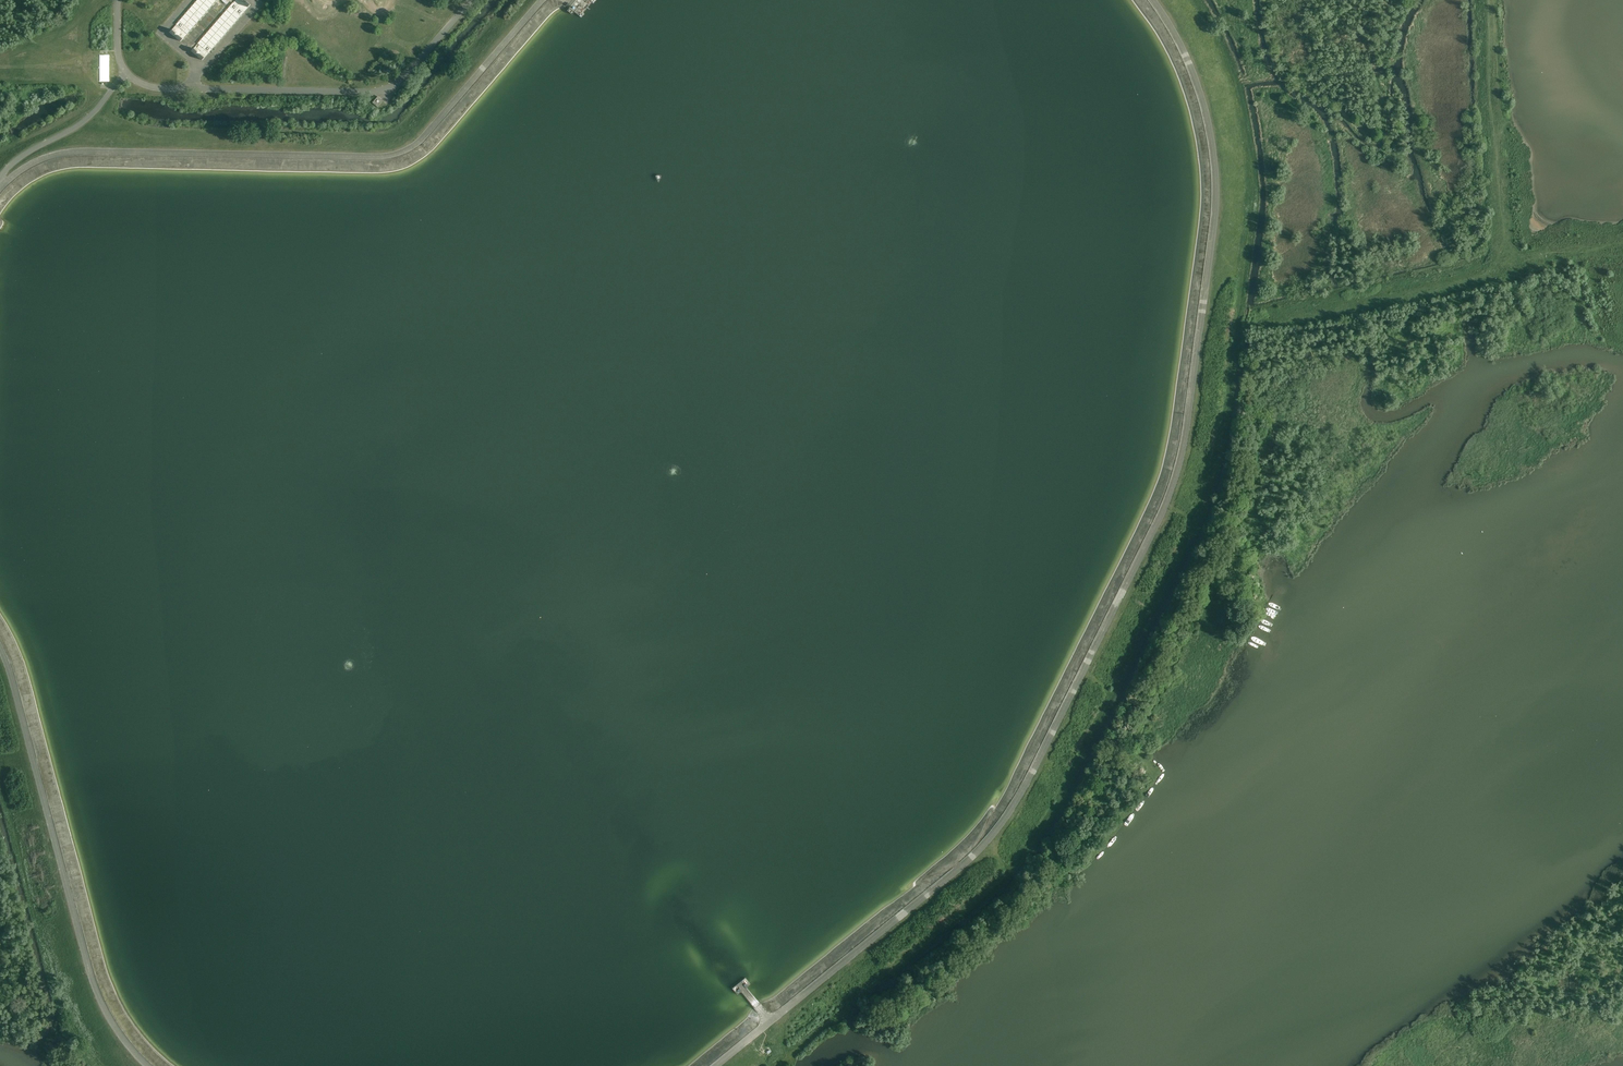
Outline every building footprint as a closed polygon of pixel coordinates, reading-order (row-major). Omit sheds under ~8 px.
[(217,0),(198,0),(170,32),(181,42),(217,0)] [(191,51),(202,60),(250,5),(246,1),(246,2),(244,0),(236,0),(191,51)] [(383,101),(377,97),(372,103),(377,107),(383,101)]
